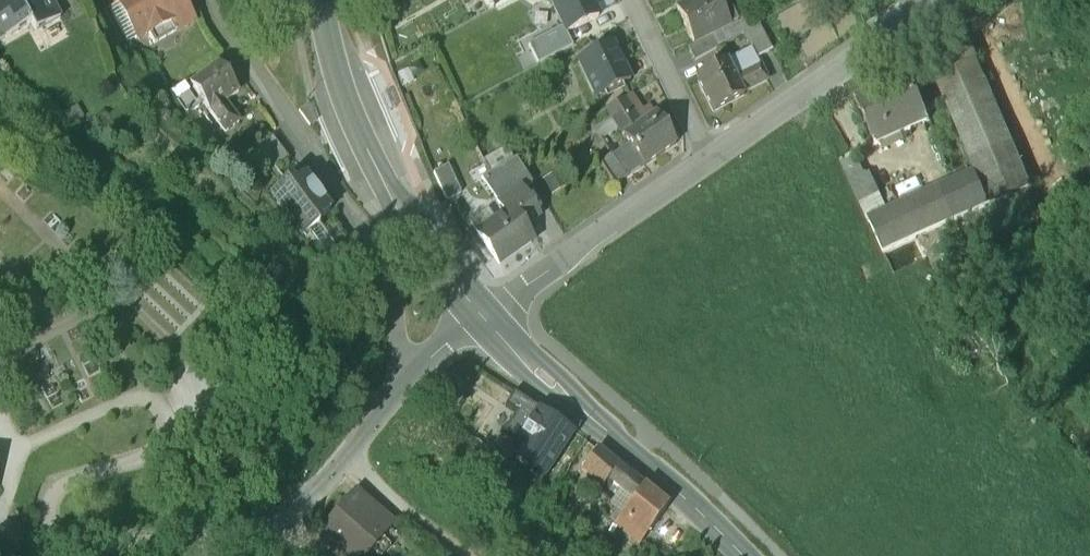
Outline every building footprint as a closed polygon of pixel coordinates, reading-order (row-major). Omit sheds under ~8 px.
[(6,35),(32,21),(36,29),(61,16),(52,1),(52,0),(0,0),(0,23),(6,35)] [(140,23),(150,18),(156,30),(179,17),(172,6),(184,0),(128,0),(140,23)] [(591,0),(551,0),(563,26),(565,31),(598,15),(591,0)] [(718,0),(696,0),(676,10),(693,44),(739,21),(739,20),(730,2),(721,6),(718,0)] [(693,44),(689,46),(696,61),(745,33),(756,26),(750,14),(739,20),(739,21),(693,44)] [(756,26),(745,33),(758,57),(775,49),(762,23),(756,26)] [(565,31),(563,26),(530,42),(539,61),(572,45),(565,31)] [(628,79),(610,44),(577,60),(595,95),(628,79)] [(240,80),(219,51),(191,71),(225,121),(240,111),(226,90),(240,80)] [(730,57),(695,75),(714,111),(748,92),(745,86),(768,74),(761,60),(738,72),(730,57)] [(1010,145),(975,64),(935,81),(956,129),(970,162),(1010,145)] [(199,94),(185,72),(171,81),(186,103),(199,94)] [(912,77),(856,102),(875,145),(931,122),(912,77)] [(78,105),(66,111),(71,121),(83,114),(78,105)] [(606,108),(584,120),(591,131),(594,128),(607,147),(624,135),(606,108)] [(656,113),(624,135),(630,144),(611,157),(626,177),(676,142),(656,113)] [(274,127),(251,143),(266,164),(289,147),(274,127)] [(483,158),(491,173),(516,159),(507,145),(483,158)] [(1028,188),(1010,145),(970,162),(976,177),(988,206),(1028,188)] [(841,156),(868,218),(877,214),(879,219),(889,215),(868,168),(863,170),(854,150),(841,156)] [(626,177),(611,157),(602,164),(616,184),(626,177)] [(482,179),(502,207),(522,192),(533,184),(516,159),(491,173),(482,179)] [(436,172),(449,199),(465,192),(452,164),(436,172)] [(331,203),(306,168),(292,179),(288,174),(273,186),(304,229),(310,225),(320,218),(317,214),(331,203)] [(976,177),(943,191),(954,221),(988,206),(976,177)] [(954,221),(943,191),(889,215),(879,219),(871,223),(884,252),(954,221)] [(522,192),(502,207),(508,216),(513,212),(524,228),(539,217),(522,192)] [(471,220),(482,234),(501,221),(490,206),(471,220)] [(1020,210),(1001,215),(1005,231),(1025,226),(1020,210)] [(335,212),(322,221),(320,217),(320,218),(310,225),(328,251),(351,234),(335,212)] [(524,228),(513,212),(508,216),(501,221),(482,234),(502,263),(533,241),(524,228)] [(868,218),(871,223),(879,219),(877,214),(868,218)] [(573,426),(515,388),(507,401),(520,409),(506,429),(526,442),(519,453),(545,470),(573,426)] [(609,474),(619,461),(598,445),(583,465),(594,474),(588,480),(599,488),(604,481),(609,474)] [(668,501),(619,461),(609,474),(614,478),(635,496),(625,509),(649,528),(668,501)] [(614,478),(609,474),(604,481),(608,485),(614,478)] [(320,527),(352,555),(360,555),(373,541),(368,537),(388,514),(393,519),(395,516),(358,484),(320,527)] [(649,528),(625,509),(615,522),(639,541),(649,528)]
